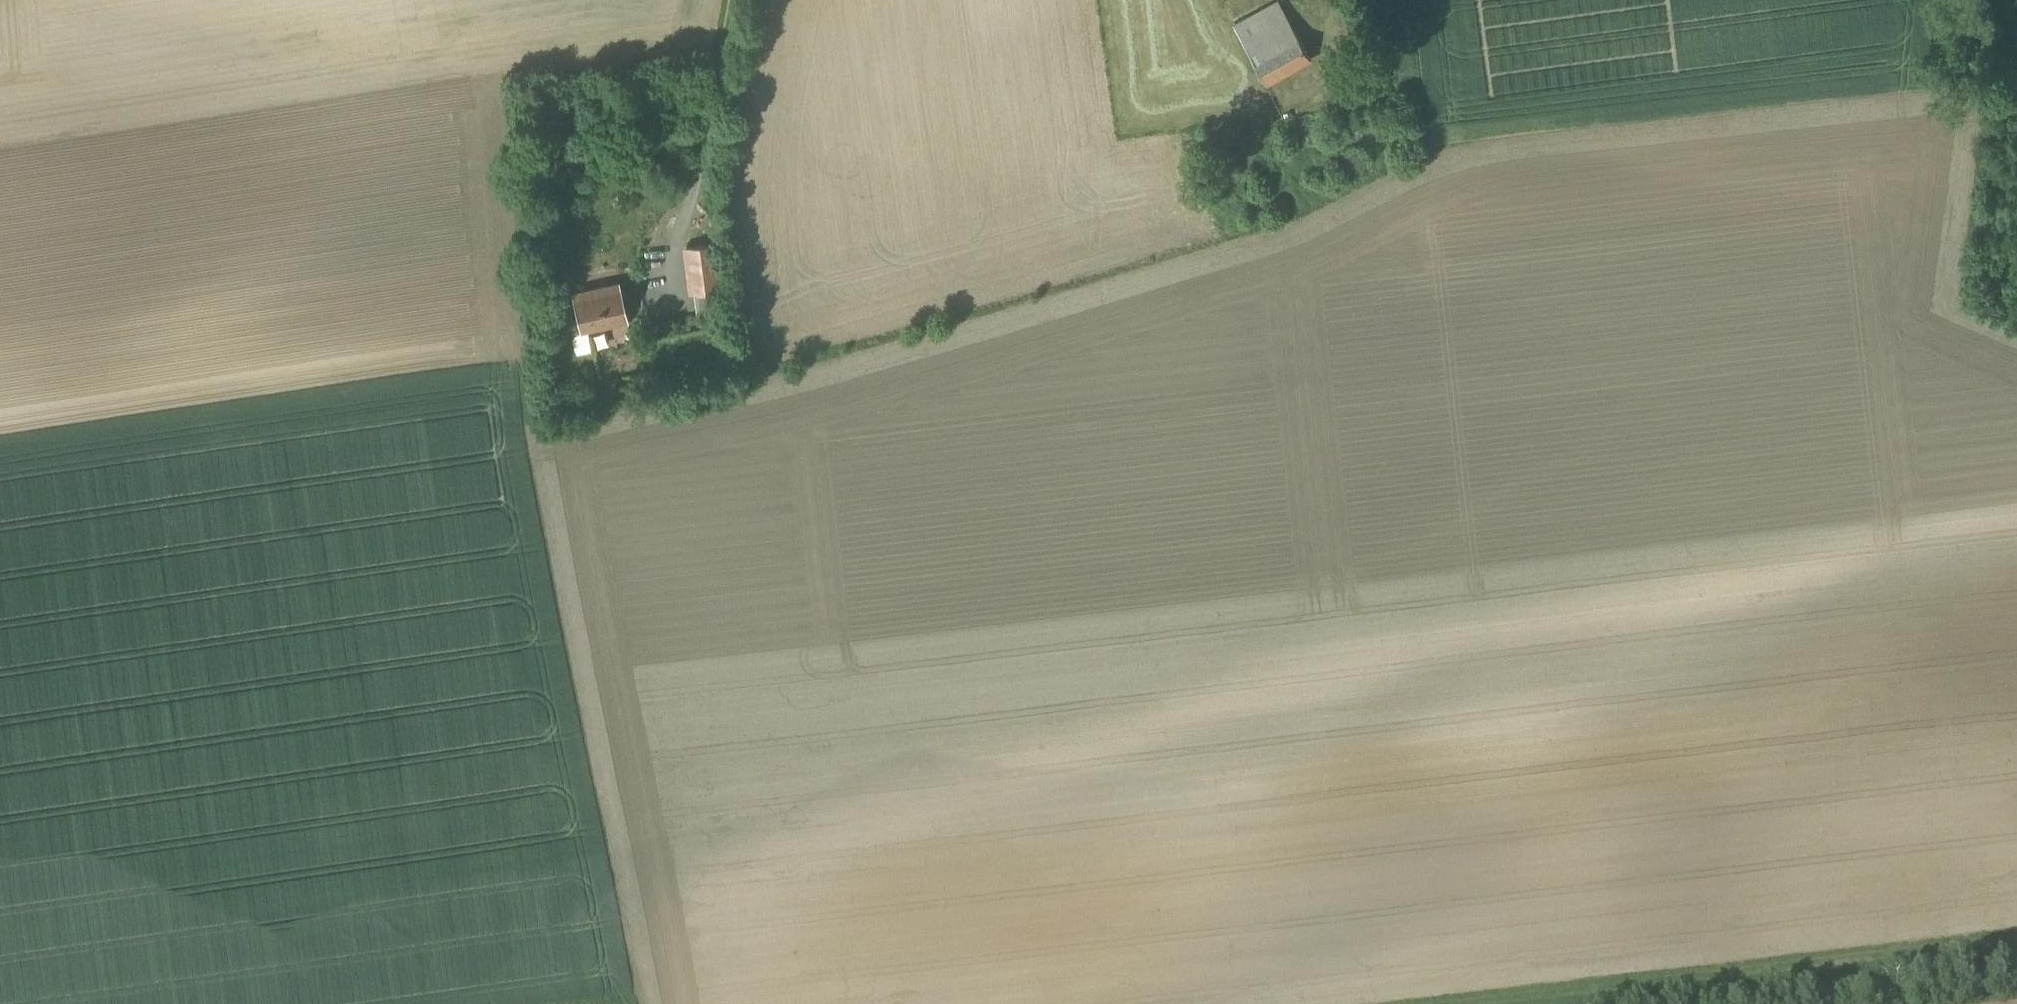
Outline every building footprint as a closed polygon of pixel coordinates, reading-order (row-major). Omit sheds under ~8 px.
[(1311,59),(1280,3),(1273,7),(1279,20),(1242,40),(1266,84),(1311,59)] [(716,244),(682,247),(687,294),(721,291),(716,244)] [(628,322),(619,284),(569,295),(577,333),(628,322)]
